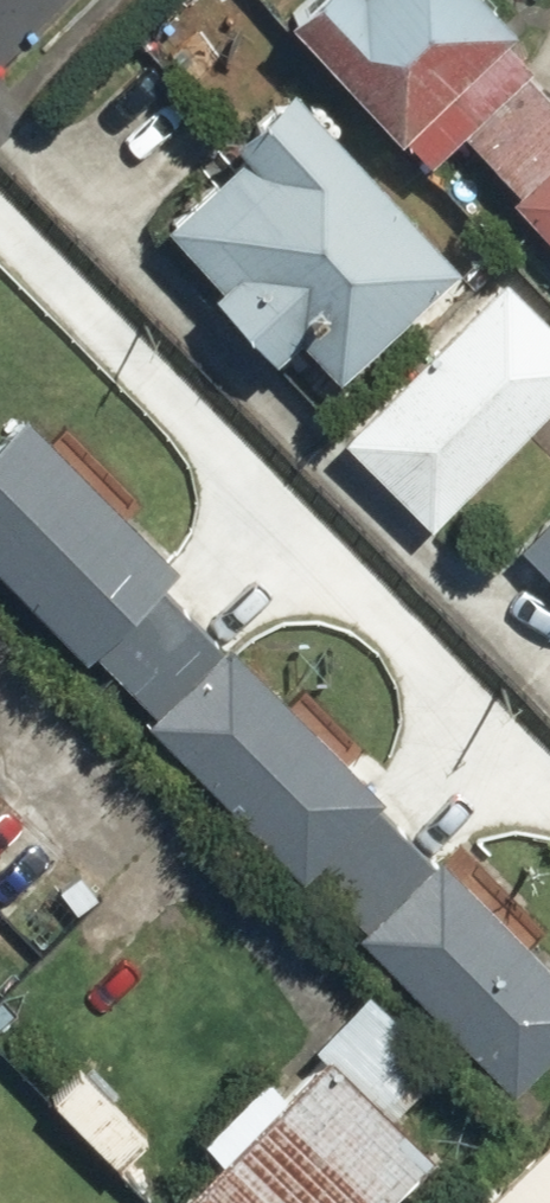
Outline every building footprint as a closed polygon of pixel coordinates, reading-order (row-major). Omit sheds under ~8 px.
[(511,80),(485,52),(502,36),(469,0),(290,0),(265,23),(407,176),(444,141),(511,80)] [(511,80),(444,141),(500,201),(489,211),(549,276),(549,122),(511,80)] [(440,269),(264,88),(199,151),(212,164),(138,236),(196,296),(186,305),(252,373),(276,349),(316,390),(440,269)] [(482,284),(322,446),(416,538),(549,402),(549,351),(482,284)] [(148,586),(160,574),(2,416),(0,419),(0,608),(63,671),(148,586)] [(508,554),(549,597),(549,513),(508,554)] [(148,586),(63,671),(285,892),(370,807),(148,586)] [(66,872),(0,806),(0,938),(66,872)] [(285,892),(496,1103),(549,1049),(549,986),(370,807),(285,892)] [(263,1092),(252,1082),(183,1150),(198,1165),(159,1202),(379,1202),(416,1166),(380,1129),(427,1084),(347,1003),(297,1052),(300,1056),(263,1092)] [(470,1202),(549,1202),(549,1127),(470,1202)]
